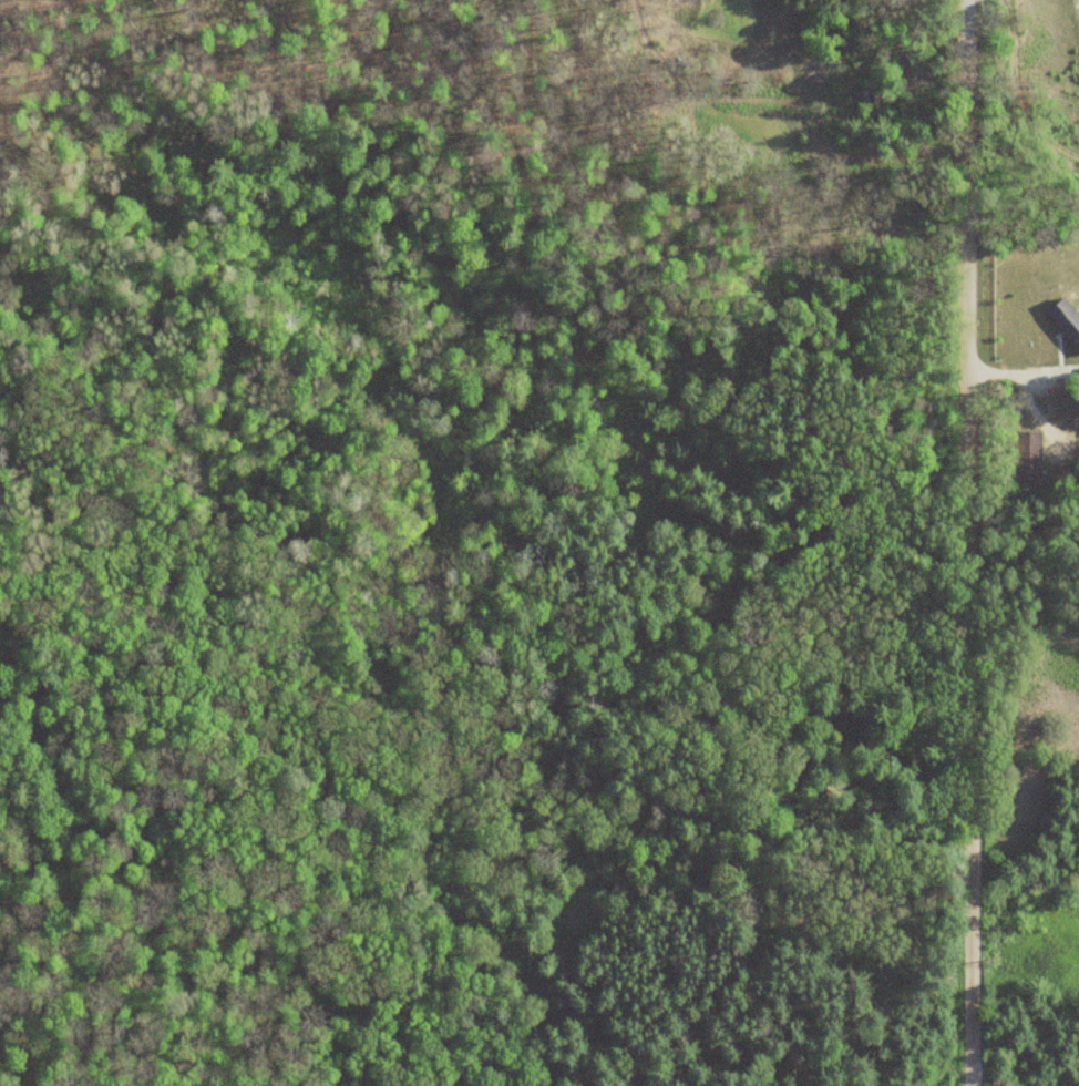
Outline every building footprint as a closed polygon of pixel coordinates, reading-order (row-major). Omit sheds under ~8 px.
[(1060,298),(1042,313),(1078,357),(1078,356),(1078,321),(1060,298)] [(1039,433),(1012,433),(1012,485),(1039,485),(1039,433)]
